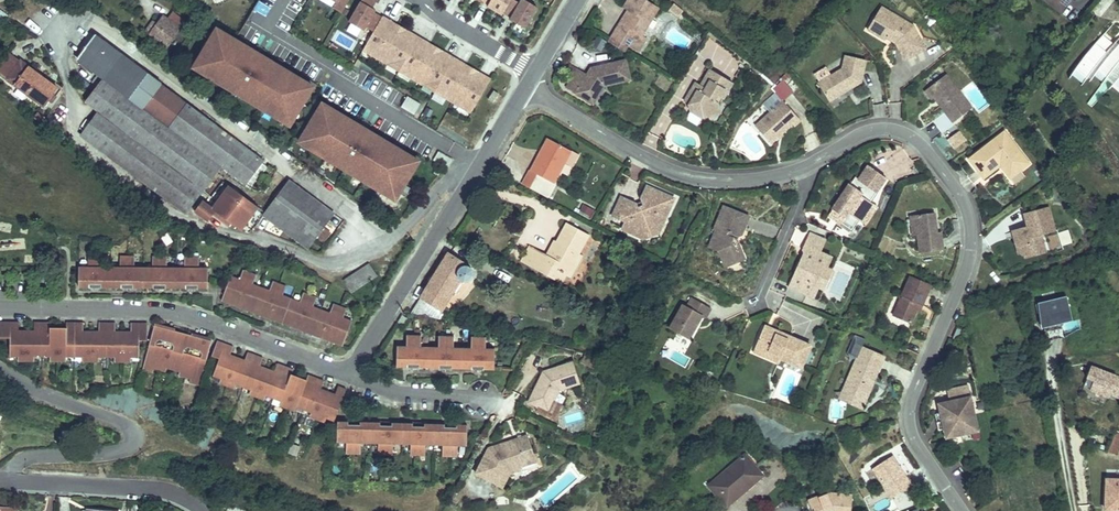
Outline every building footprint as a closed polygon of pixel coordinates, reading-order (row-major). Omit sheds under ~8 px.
[(305,0),(290,0),(284,15),(297,20),(305,0)] [(348,0),(328,0),(337,5),(333,10),(341,15),(350,1),(348,0)] [(377,1),(376,0),(362,0),(348,23),(362,32),(364,29),(372,34),(381,20),(373,15),(374,13),(371,11),(373,9),(377,1)] [(513,0),(483,0),(481,4),(489,8),(488,10),(489,11),(503,19),(504,17),(511,2),(513,0)] [(658,7),(648,0),(627,0),(624,5),(628,7),(633,10),(625,22),(621,19),(615,28),(631,38),(629,42),(639,48),(647,35),(642,32),(658,7)] [(1060,12),(1069,0),(1046,0),(1060,12)] [(674,1),(668,9),(678,16),(684,9),(679,6),(674,1)] [(524,31),(537,10),(522,2),(520,7),(511,2),(504,17),(512,21),(510,23),(512,24),(524,31)] [(880,2),(863,27),(877,37),(888,39),(899,59),(924,46),(910,21),(880,2)] [(166,43),(187,14),(173,4),(166,14),(163,12),(157,20),(149,31),(166,43)] [(628,7),(621,19),(625,22),(633,10),(628,7)] [(149,31),(157,20),(153,17),(145,28),(149,31)] [(388,32),(386,30),(390,24),(381,18),(381,20),(372,34),(378,37),(368,54),(374,58),(373,59),(380,63),(396,36),(388,32)] [(396,36),(399,29),(390,24),(386,30),(388,32),(396,36)] [(127,89),(145,67),(92,27),(74,50),(100,70),(127,89)] [(229,33),(220,27),(220,29),(217,27),(213,34),(220,38),(223,32),(228,35),(229,33)] [(631,38),(615,28),(608,40),(624,49),(629,42),(631,38)] [(405,42),(409,35),(399,29),(396,36),(403,40),(405,42)] [(289,113),(295,116),(310,91),(304,88),(307,82),(302,79),(228,35),(223,32),(220,38),(213,34),(198,59),(205,63),(201,69),(206,71),(281,116),(285,119),(289,113)] [(398,72),(417,40),(409,35),(405,42),(403,40),(396,36),(380,63),(385,66),(386,65),(398,72)] [(1102,36),(1067,79),(1079,88),(1086,81),(1088,83),(1094,79),(1100,84),(1085,104),(1091,109),(1111,89),(1118,95),(1118,37),(1113,44),(1102,36)] [(600,51),(606,43),(598,37),(592,46),(600,51)] [(415,84),(431,57),(425,53),(422,51),(425,44),(417,40),(398,72),(410,79),(409,81),(415,84)] [(431,57),(435,50),(425,44),(422,51),(425,53),(431,57)] [(33,102),(50,81),(34,68),(31,71),(0,46),(0,75),(33,102)] [(441,62),(445,56),(435,50),(431,57),(438,61),(441,62)] [(838,63),(814,77),(825,97),(855,82),(864,57),(843,50),(838,63)] [(434,93),(453,60),(445,56),(441,62),(438,61),(431,57),(415,84),(421,87),(422,86),(434,93)] [(579,64),(565,84),(575,90),(583,79),(599,88),(604,81),(629,78),(627,58),(595,61),(588,69),(579,64)] [(201,69),(205,63),(198,59),(194,66),(197,67),(196,68),(205,73),(206,71),(201,69)] [(451,105),(467,78),(459,73),(457,72),(461,65),(453,60),(434,93),(446,100),(445,101),(451,105)] [(398,72),(386,65),(385,66),(397,74),(398,72)] [(471,71),(461,65),(457,72),(459,73),(467,78),(471,71)] [(167,119),(184,95),(145,67),(127,89),(167,119)] [(732,82),(709,67),(701,80),(695,78),(681,99),(685,103),(687,111),(699,118),(711,116),(720,113),(717,102),(722,99),(732,82)] [(147,145),(167,119),(127,89),(100,70),(83,93),(96,103),(78,126),(131,166),(147,145)] [(481,77),(471,71),(467,78),(477,83),(481,77)] [(410,79),(398,72),(397,74),(409,81),(410,79)] [(972,106),(947,73),(923,90),(931,101),(935,98),(938,102),(938,106),(952,121),(972,106)] [(310,91),(314,84),(312,83),(312,82),(304,77),(302,79),(307,82),(304,88),(310,91)] [(470,114),(489,82),(481,77),(477,83),(475,82),(467,78),(451,105),(457,109),(458,107),(470,114)] [(599,88),(583,79),(575,90),(591,101),(599,88)] [(434,93),(422,86),(421,87),(433,94),(434,93)] [(446,100),(434,93),(433,94),(445,101),(446,100)] [(499,96),(494,93),(488,101),(493,105),(499,96)] [(260,152),(184,95),(167,119),(147,145),(199,183),(217,158),(242,176),(260,152)] [(412,114),(418,103),(405,95),(398,106),(412,114)] [(781,98),(753,123),(770,142),(788,126),(793,126),(801,119),(781,98)] [(335,107),(326,102),(325,102),(323,101),(319,108),(326,112),(329,106),(334,109),(335,107)] [(326,112),(319,108),(304,133),(311,137),(307,143),(312,145),(386,190),(391,192),(395,187),(401,190),(416,165),(409,162),(413,156),(408,153),(334,109),(329,106),(326,112)] [(291,123),(295,116),(289,113),(285,119),(281,116),(279,118),(288,123),(289,122),(291,123)] [(1006,130),(968,159),(981,178),(1000,166),(1010,181),(1030,163),(1006,130)] [(961,131),(946,138),(951,149),(966,143),(961,131)] [(307,143),(311,137),(304,133),(300,140),(302,141),(302,142),(311,147),(312,145),(307,143)] [(534,156),(541,159),(551,140),(545,137),(534,156)] [(552,182),(569,150),(551,140),(541,159),(534,156),(527,169),(552,182)] [(199,183),(147,145),(131,166),(182,204),(199,183)] [(440,149),(434,158),(448,167),(454,158),(440,149)] [(409,162),(416,165),(420,159),(417,157),(418,156),(409,151),(408,153),(413,156),(409,162)] [(847,181),(826,212),(849,228),(855,219),(868,200),(884,174),(867,163),(853,184),(847,181)] [(334,208),(286,173),(262,206),(308,242),(334,208)] [(201,194),(194,204),(207,214),(211,208),(227,219),(230,216),(240,222),(257,199),(227,180),(212,201),(201,194)] [(672,202),(643,186),(636,203),(621,195),(610,217),(622,223),(620,230),(641,240),(655,236),(672,202)] [(397,197),(401,190),(395,187),(391,192),(386,190),(385,192),(394,197),(395,196),(397,197)] [(877,206),(868,200),(855,219),(864,225),(877,206)] [(1027,224),(1012,229),(1018,254),(1024,253),(1026,258),(1050,251),(1045,231),(1058,228),(1051,201),(1023,209),(1027,224)] [(745,215),(720,203),(707,227),(700,247),(709,250),(717,265),(739,255),(730,235),(736,231),(745,215)] [(936,226),(933,207),(906,210),(910,234),(916,233),(918,249),(944,246),(941,225),(936,226)] [(583,233),(552,216),(534,248),(529,245),(520,261),(535,269),(541,258),(567,272),(577,253),(573,250),(583,233)] [(823,237),(806,230),(799,246),(803,255),(797,257),(786,283),(808,292),(812,282),(814,282),(822,263),(820,262),(825,252),(818,249),(823,237)] [(1060,247),(1071,243),(1067,230),(1056,234),(1060,247)] [(520,261),(529,245),(520,240),(511,256),(520,261)] [(812,282),(808,292),(812,294),(816,284),(822,286),(830,266),(825,264),(829,253),(825,252),(820,262),(822,263),(814,282),(812,282)] [(426,280),(401,311),(436,316),(459,280),(464,282),(471,283),(474,276),(470,271),(446,253),(426,280)] [(72,270),(72,290),(202,289),(202,268),(194,268),(194,254),(176,254),(176,267),(161,267),(161,255),(145,255),(145,268),(127,268),(127,255),(111,255),(111,268),(98,269),(98,256),(82,256),(82,269),(72,270)] [(370,256),(331,282),(351,290),(380,271),(370,256)] [(563,276),(567,272),(541,258),(535,269),(555,281),(559,275),(563,276)] [(931,280),(904,269),(883,315),(905,325),(913,307),(918,310),(931,280)] [(222,279),(216,299),(345,338),(351,320),(340,316),(343,306),(330,302),(327,312),(309,306),(312,297),(299,294),(297,303),(276,297),(280,287),(265,283),(262,292),(246,287),(249,278),(237,275),(234,283),(222,279)] [(1041,299),(1033,301),(1039,335),(1053,332),(1053,337),(1063,335),(1063,333),(1061,326),(1072,323),(1065,297),(1057,299),(1054,290),(1041,294),(1041,299)] [(686,338),(697,315),(704,315),(709,304),(684,291),(679,301),(674,298),(661,325),(686,338)] [(399,320),(405,324),(410,316),(404,313),(399,320)] [(811,343),(765,322),(752,350),(779,362),(782,356),(801,365),(811,343)] [(5,345),(4,365),(28,366),(28,358),(47,359),(47,366),(62,366),(62,358),(79,359),(79,366),(94,366),(94,360),(110,361),(110,365),(135,366),(135,345),(144,346),(144,327),(126,327),(125,338),(112,338),(112,327),(95,327),(95,336),(80,336),(80,326),(63,325),(62,336),(46,335),(46,326),(29,326),(29,336),(15,336),(16,326),(0,326),(0,344),(5,345)] [(170,330),(150,327),(142,378),(153,380),(154,375),(163,376),(164,371),(181,374),(179,380),(190,382),(189,386),(200,388),(209,336),(188,333),(187,339),(169,336),(170,330)] [(956,342),(961,330),(955,328),(950,339),(956,342)] [(662,339),(675,343),(678,336),(665,331),(662,339)] [(396,343),(395,364),(500,366),(500,344),(491,344),(491,334),(473,334),(473,344),(457,344),(458,333),(441,333),(441,343),(424,343),(424,332),(407,332),(406,344),(396,343)] [(210,358),(217,360),(211,382),(237,389),(239,381),(256,386),(254,394),(269,398),(271,390),(285,394),(282,402),(299,407),(302,398),(315,402),(313,411),(329,416),(332,406),(345,410),(353,379),(341,376),(338,386),(325,382),(328,371),(311,366),(308,377),(292,372),(295,362),(280,358),(277,369),(262,364),(265,354),(248,350),(246,359),(230,355),(232,346),(215,340),(210,358)] [(884,354),(861,345),(843,388),(866,397),(884,354)] [(542,371),(532,392),(552,402),(558,392),(578,387),(573,365),(542,371)] [(1089,365),(1079,388),(1107,400),(1108,396),(1118,400),(1118,399),(1118,378),(1117,377),(1089,365)] [(843,388),(839,397),(862,406),(866,397),(843,388)] [(552,402),(532,392),(528,402),(547,412),(552,402)] [(978,431),(969,394),(936,402),(937,408),(942,428),(945,439),(978,431)] [(933,430),(942,428),(937,408),(929,410),(933,430)] [(482,422),(348,410),(346,429),(356,430),(355,441),(371,443),(372,431),(385,432),(384,445),(403,447),(404,434),(418,436),(417,449),(437,450),(438,438),(451,439),(450,452),(465,454),(466,442),(480,443),(482,422)] [(1106,456),(1117,460),(1118,456),(1118,435),(1116,433),(1106,456)] [(504,449),(487,475),(503,485),(518,468),(545,458),(541,441),(504,449)] [(912,481),(893,452),(873,466),(893,495),(912,481)] [(744,456),(708,489),(729,510),(764,478),(744,456)] [(518,468),(503,485),(512,490),(524,476),(547,468),(545,458),(518,468)] [(1104,482),(1104,510),(1118,510),(1118,482),(1104,482)] [(893,510),(894,510),(916,507),(914,494),(890,499),(893,510)] [(815,503),(818,510),(858,510),(859,499),(835,496),(815,503)]
